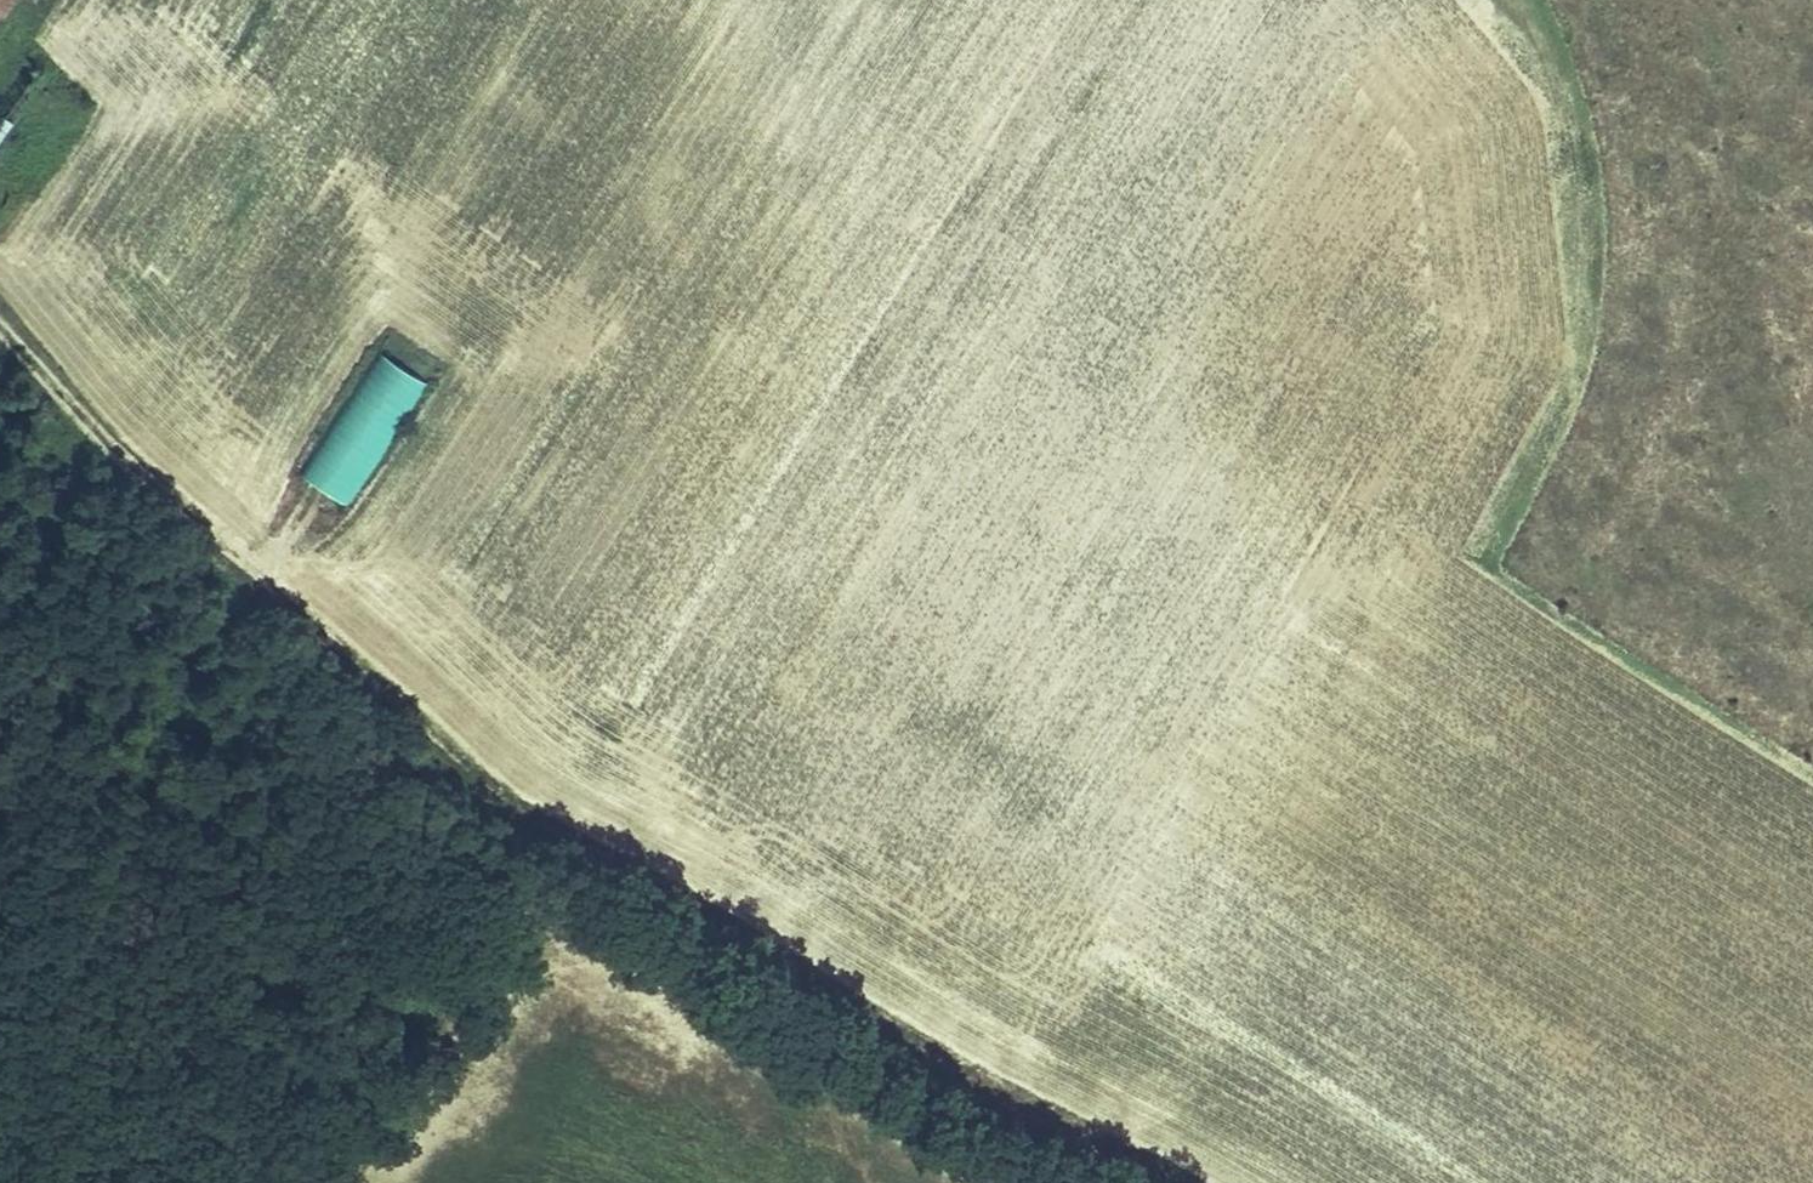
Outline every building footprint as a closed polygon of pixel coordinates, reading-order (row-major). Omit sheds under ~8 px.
[(7,18),(19,0),(0,0),(0,14),(7,18)]
